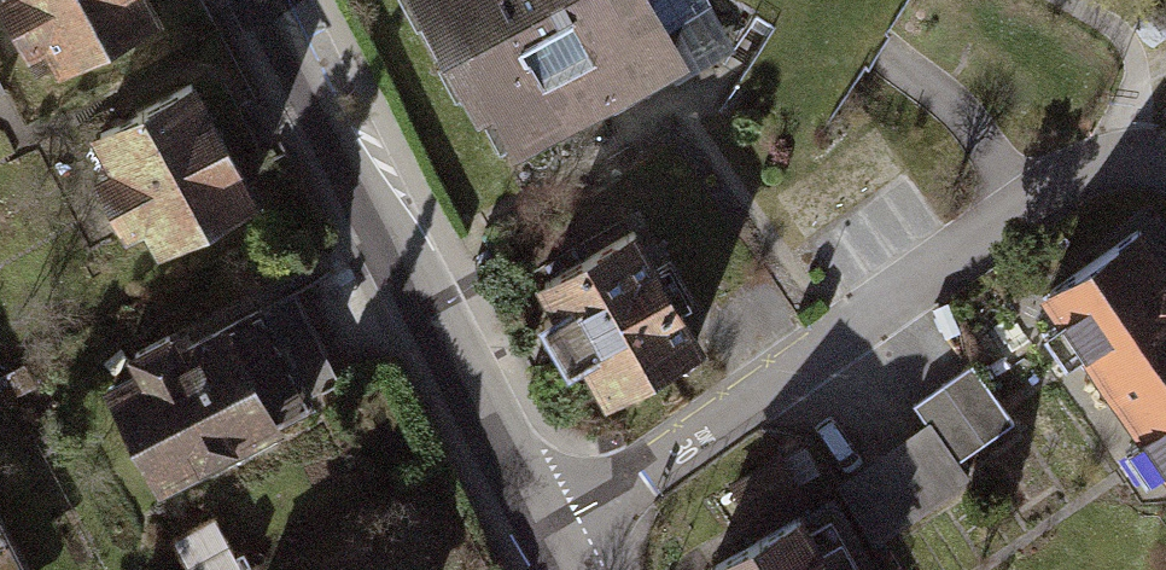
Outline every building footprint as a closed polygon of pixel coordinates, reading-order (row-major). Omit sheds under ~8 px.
[(152,13),(145,0),(6,0),(32,47),(50,37),(63,62),(152,13)] [(434,9),(420,17),(443,57),(456,50),(473,80),(485,73),(519,135),(675,49),(665,30),(710,5),(708,0),(429,0),(434,9)] [(161,242),(250,193),(191,86),(103,134),(122,169),(104,179),(130,227),(148,217),(161,242)] [(1138,229),(1050,292),(1165,461),(1165,270),(1138,229)] [(609,393),(698,341),(635,231),(546,283),(562,311),(545,320),(570,364),(586,354),(609,393)] [(160,479),(341,384),(294,293),(178,353),(169,336),(135,353),(144,371),(112,388),(160,479)] [(955,465),(1013,424),(972,365),(913,406),(929,428),(955,465)] [(966,480),(955,465),(929,428),(873,467),(910,519),(966,480)] [(751,515),(826,468),(807,442),(735,489),(751,515)] [(882,539),(910,519),(873,467),(843,487),(876,543),(882,539)] [(835,503),(803,522),(801,518),(712,569),(873,569),(835,503)] [(215,518),(172,541),(188,569),(243,569),(215,518)]
